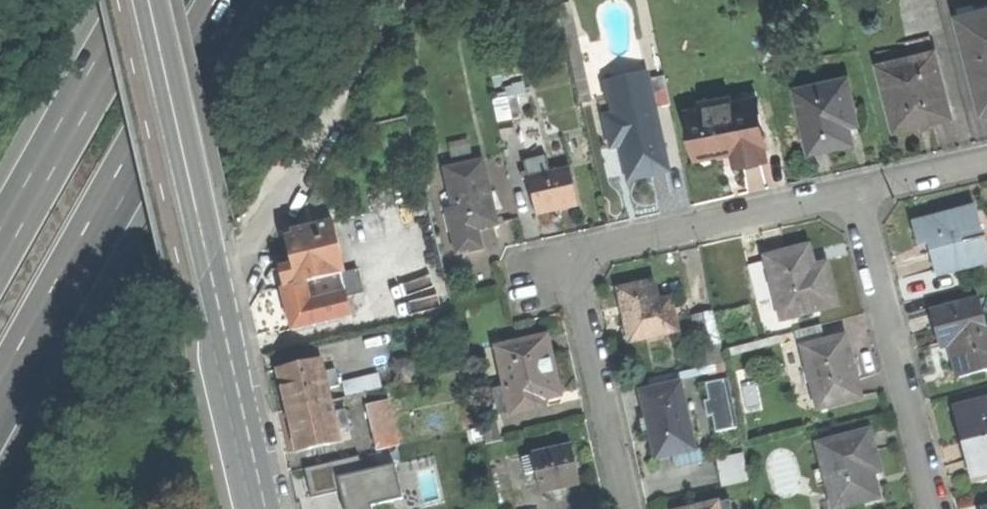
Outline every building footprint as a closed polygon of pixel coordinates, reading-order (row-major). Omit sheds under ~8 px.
[(973,39),(986,35),(986,8),(965,15),(973,39)] [(562,19),(581,101),(591,99),(572,17),(562,19)] [(876,48),(880,65),(919,56),(920,59),(937,55),(932,34),(876,48)] [(984,110),(986,109),(986,35),(973,39),(965,42),(984,110)] [(880,65),(895,128),(919,122),(918,120),(928,117),(950,112),(937,55),(920,59),(919,56),(880,65)] [(614,99),(617,115),(655,107),(649,77),(648,73),(610,81),(614,99)] [(666,74),(649,77),(655,107),(672,103),(666,74)] [(797,89),(810,150),(829,146),(852,141),(849,125),(846,114),(857,111),(849,77),(797,89)] [(735,142),(739,163),(768,158),(765,143),(769,142),(760,96),(735,101),(733,92),(709,97),(711,105),(690,110),(698,150),(722,145),(735,142)] [(603,117),(607,117),(617,115),(614,99),(600,102),(603,117)] [(648,175),(668,170),(655,107),(617,115),(607,117),(613,147),(623,144),(630,178),(648,175)] [(859,123),(857,111),(846,114),(849,125),(859,123)] [(528,172),(529,178),(552,173),(548,157),(526,162),(528,172)] [(460,228),(461,231),(479,227),(487,225),(498,223),(484,160),(446,168),(456,210),(460,228)] [(530,182),(538,216),(559,212),(579,207),(571,169),(552,173),(529,178),(530,182)] [(524,183),(530,182),(529,178),(528,172),(522,174),(524,183)] [(934,257),(939,274),(986,262),(980,237),(984,236),(977,208),(915,224),(920,245),(931,242),(934,257)] [(448,211),(452,230),(460,228),(456,210),(448,211)] [(293,231),(301,265),(339,256),(332,222),(293,231)] [(483,248),(479,227),(461,231),(460,228),(452,230),(457,253),(483,248)] [(285,233),(293,266),(301,265),(293,231),(285,233)] [(768,257),(783,319),(838,305),(833,285),(828,264),(814,268),(808,247),(768,257)] [(286,309),(291,330),(353,316),(349,297),(342,268),(339,256),(301,265),(293,266),(279,269),(284,289),(282,289),(286,309)] [(358,265),(342,268),(349,297),(364,294),(358,265)] [(626,317),(631,341),(666,333),(666,330),(659,300),(655,281),(619,289),(626,317)] [(671,298),(659,300),(666,330),(677,327),(671,298)] [(941,346),(954,343),(962,377),(986,371),(986,325),(981,299),(932,311),(939,337),(941,346)] [(698,307),(707,345),(722,342),(713,304),(698,307)] [(803,347),(818,407),(861,396),(853,364),(846,336),(803,347)] [(547,337),(497,347),(506,393),(496,395),(499,413),(511,411),(512,414),(542,408),(540,399),(558,395),(552,363),(547,337)] [(283,391),(288,410),(330,400),(327,387),(338,384),(335,368),(323,371),(320,359),(278,369),(283,391)] [(716,433),(746,425),(732,375),(702,383),(716,433)] [(648,424),(655,457),(673,453),(695,449),(680,382),(641,390),(648,424)] [(293,431),(298,452),(340,442),(336,429),(348,426),(344,410),(333,412),(330,400),(288,410),(293,431)] [(367,406),(377,450),(398,445),(388,401),(367,406)] [(975,477),(986,474),(986,401),(957,409),(967,445),(975,477)] [(869,429),(816,443),(823,467),(812,470),(816,486),(827,483),(834,508),(877,497),(871,472),(879,469),(874,448),(869,429)] [(537,474),(541,493),(579,484),(574,464),(570,446),(532,455),(537,474)] [(698,463),(695,449),(673,453),(676,468),(698,463)] [(529,476),(537,474),(532,455),(525,457),(529,476)] [(305,469),(312,494),(340,488),(345,508),(373,508),(372,505),(402,497),(394,463),(361,470),(358,456),(305,469)] [(720,472),(723,485),(750,479),(747,466),(720,472)]
